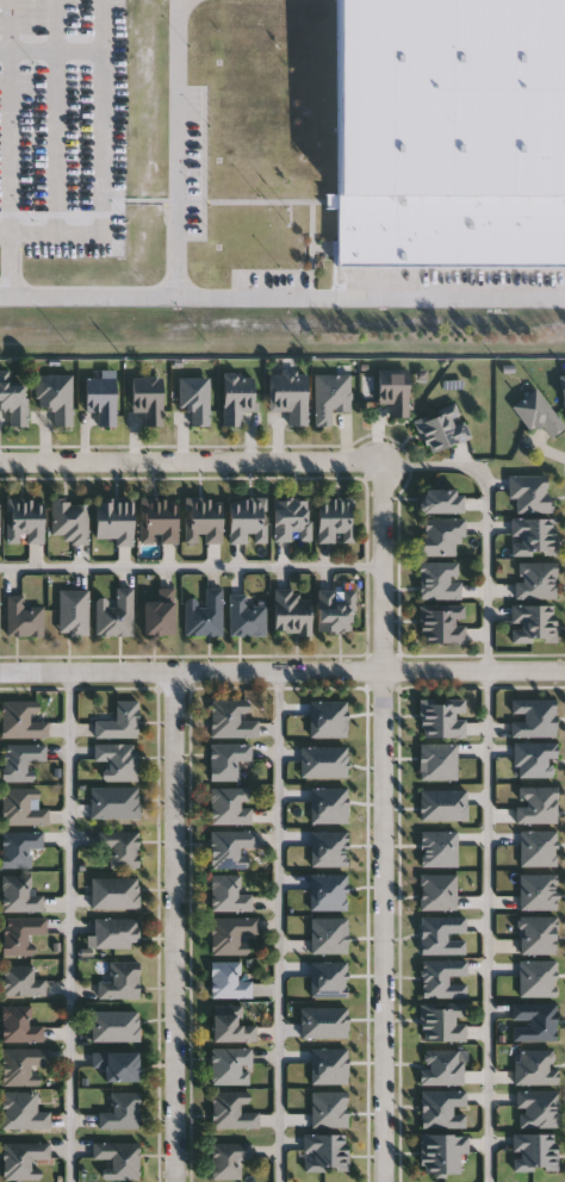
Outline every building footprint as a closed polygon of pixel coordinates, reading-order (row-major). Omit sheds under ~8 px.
[(336,266),(336,0),(564,0),(564,265),(336,266)] [(8,408),(0,408),(0,369),(8,369),(10,382),(26,381),(27,425),(8,425),(8,408)] [(377,404),(377,372),(408,372),(408,417),(390,417),(390,404),(377,404)] [(223,425),(223,374),(255,373),(255,411),(241,411),(241,425),(223,425)] [(269,373),(306,373),(306,425),(288,425),(288,411),(269,411),(269,373)] [(72,374),(72,425),(52,425),(52,408),(35,406),(36,374),(72,374)] [(350,411),(331,411),(331,425),(315,425),(315,374),(350,374),(350,411)] [(131,411),(131,377),(161,377),(161,425),(144,425),(144,411),(131,411)] [(191,425),(191,409),(179,408),(179,377),(209,377),(209,425),(191,425)] [(97,425),(97,411),(83,411),(83,378),(114,378),(114,425),(97,425)] [(564,427),(550,437),(539,424),(529,430),(511,406),(535,388),(564,427)] [(414,421),(454,403),(470,436),(429,455),(414,421)] [(508,499),(508,475),(550,475),(550,514),(515,514),(515,499),(508,499)] [(461,489),(461,512),(420,512),(420,489),(461,489)] [(6,543),(6,498),(42,498),(43,543),(6,543)] [(114,545),(114,539),(94,537),(95,498),(132,499),(131,545),(114,545)] [(139,498),(176,498),(176,542),(139,542),(139,498)] [(184,542),(184,498),(221,498),(221,542),(184,542)] [(229,543),(229,499),(266,498),(267,542),(229,543)] [(337,542),(318,542),(318,498),(354,498),(354,542),(337,542)] [(87,542),(50,541),(51,499),(87,500),(87,542)] [(310,541),(274,541),(273,499),(310,499),(310,541)] [(555,556),(511,556),(511,517),(555,517),(555,556)] [(420,520),(462,520),(462,556),(420,556),(420,520)] [(420,599),(420,561),(459,561),(459,599),(420,599)] [(555,561),(555,599),(515,599),(515,561),(555,561)] [(58,634),(58,589),(88,589),(88,634),(58,634)] [(132,634),(95,634),(95,599),(116,599),(116,589),(132,589),(132,634)] [(173,634),(142,634),(142,599),(156,599),(156,589),(173,589),(173,634)] [(185,635),(185,599),(204,599),(204,589),(221,589),(221,635),(185,635)] [(352,589),(352,630),(317,630),(317,589),(352,589)] [(273,591),(309,591),(309,632),(273,632),(273,591)] [(265,605),(265,635),(230,635),(230,593),(246,593),(246,605),(265,605)] [(43,636),(7,636),(7,596),(24,596),(24,606),(43,606),(43,636)] [(465,643),(420,643),(420,604),(465,604),(465,643)] [(511,604),(557,604),(557,643),(511,643),(511,604)] [(465,736),(421,736),(420,698),(464,697),(465,736)] [(554,736),(511,736),(511,698),(554,698),(554,736)] [(138,738),(94,738),(94,721),(116,721),(116,699),(138,699),(138,738)] [(257,736),(210,736),(210,699),(246,699),(246,720),(257,720),(257,736)] [(1,736),(1,701),(37,701),(37,718),(48,718),(48,736),(1,736)] [(557,759),(553,759),(553,776),(514,776),(514,741),(557,741),(557,759)] [(45,760),(31,760),(31,782),(1,782),(1,744),(45,744),(45,760)] [(94,761),(94,744),(137,744),(137,780),(103,780),(103,761),(94,761)] [(210,779),(210,744),(250,744),(250,760),(238,760),(238,779),(210,779)] [(249,823),(210,823),(210,788),(249,786),(249,823)] [(46,809),(46,825),(1,825),(1,788),(37,788),(37,809),(46,809)] [(138,817),(91,817),(91,788),(138,788),(138,817)] [(210,867),(210,829),(256,829),(256,848),(249,848),(249,867),(210,867)] [(42,847),(30,847),(30,867),(1,867),(1,832),(42,832),(42,847)] [(138,867),(110,867),(110,847),(98,847),(98,832),(138,832),(138,867)] [(210,912),(210,873),(240,873),(240,892),(252,892),(252,912),(210,912)] [(43,894),(43,912),(1,912),(1,875),(31,875),(31,894),(43,894)] [(138,908),(92,908),(92,878),(138,878),(138,908)] [(2,916),(46,916),(46,934),(32,934),(32,956),(2,956),(2,916)] [(211,953),(211,916),(257,916),(257,933),(246,933),(246,953),(211,953)] [(138,917),(138,947),(93,947),(93,917),(138,917)] [(138,962),(138,997),(98,997),(98,981),(111,981),(111,962),(138,962)] [(210,996),(210,962),(240,962),(240,979),(252,979),(252,996),(210,996)] [(1,965),(33,965),(33,978),(44,978),(44,995),(1,995),(1,965)] [(465,1002),(465,1018),(465,1039),(421,1039),(421,1002),(465,1002)] [(43,1041),(1,1041),(1,1004),(30,1004),(30,1024),(43,1024),(43,1041)] [(139,1009),(139,1040),(92,1040),(92,1009),(139,1009)] [(211,1040),(211,1009),(240,1009),(240,1024),(255,1024),(255,1040),(211,1040)] [(1,1085),(1,1047),(49,1047),(49,1064),(37,1064),(37,1085),(1,1085)] [(210,1047),(250,1047),(250,1084),(210,1083),(210,1047)] [(138,1081),(104,1081),(104,1066),(92,1066),(92,1051),(138,1051),(138,1081)] [(517,1127),(517,1089),(557,1089),(557,1127),(517,1127)] [(1,1128),(1,1091),(36,1091),(36,1112),(50,1112),(50,1128),(1,1128)] [(138,1127),(99,1127),(99,1112),(112,1112),(112,1091),(138,1091),(138,1127)] [(259,1128),(211,1128),(211,1091),(249,1091),(249,1105),(243,1105),(243,1112),(259,1112),(259,1128)] [(348,1171),(303,1171),(303,1133),(348,1133),(348,1171)] [(420,1174),(420,1133),(466,1133),(466,1152),(459,1152),(459,1174),(420,1174)] [(513,1170),(513,1133),(557,1133),(557,1170),(513,1170)] [(49,1159),(37,1159),(37,1180),(2,1180),(2,1141),(49,1141),(49,1159)] [(138,1141),(138,1178),(103,1178),(103,1158),(92,1158),(92,1141),(138,1141)] [(252,1159),(240,1159),(240,1178),(210,1178),(210,1141),(252,1141),(252,1159)]
